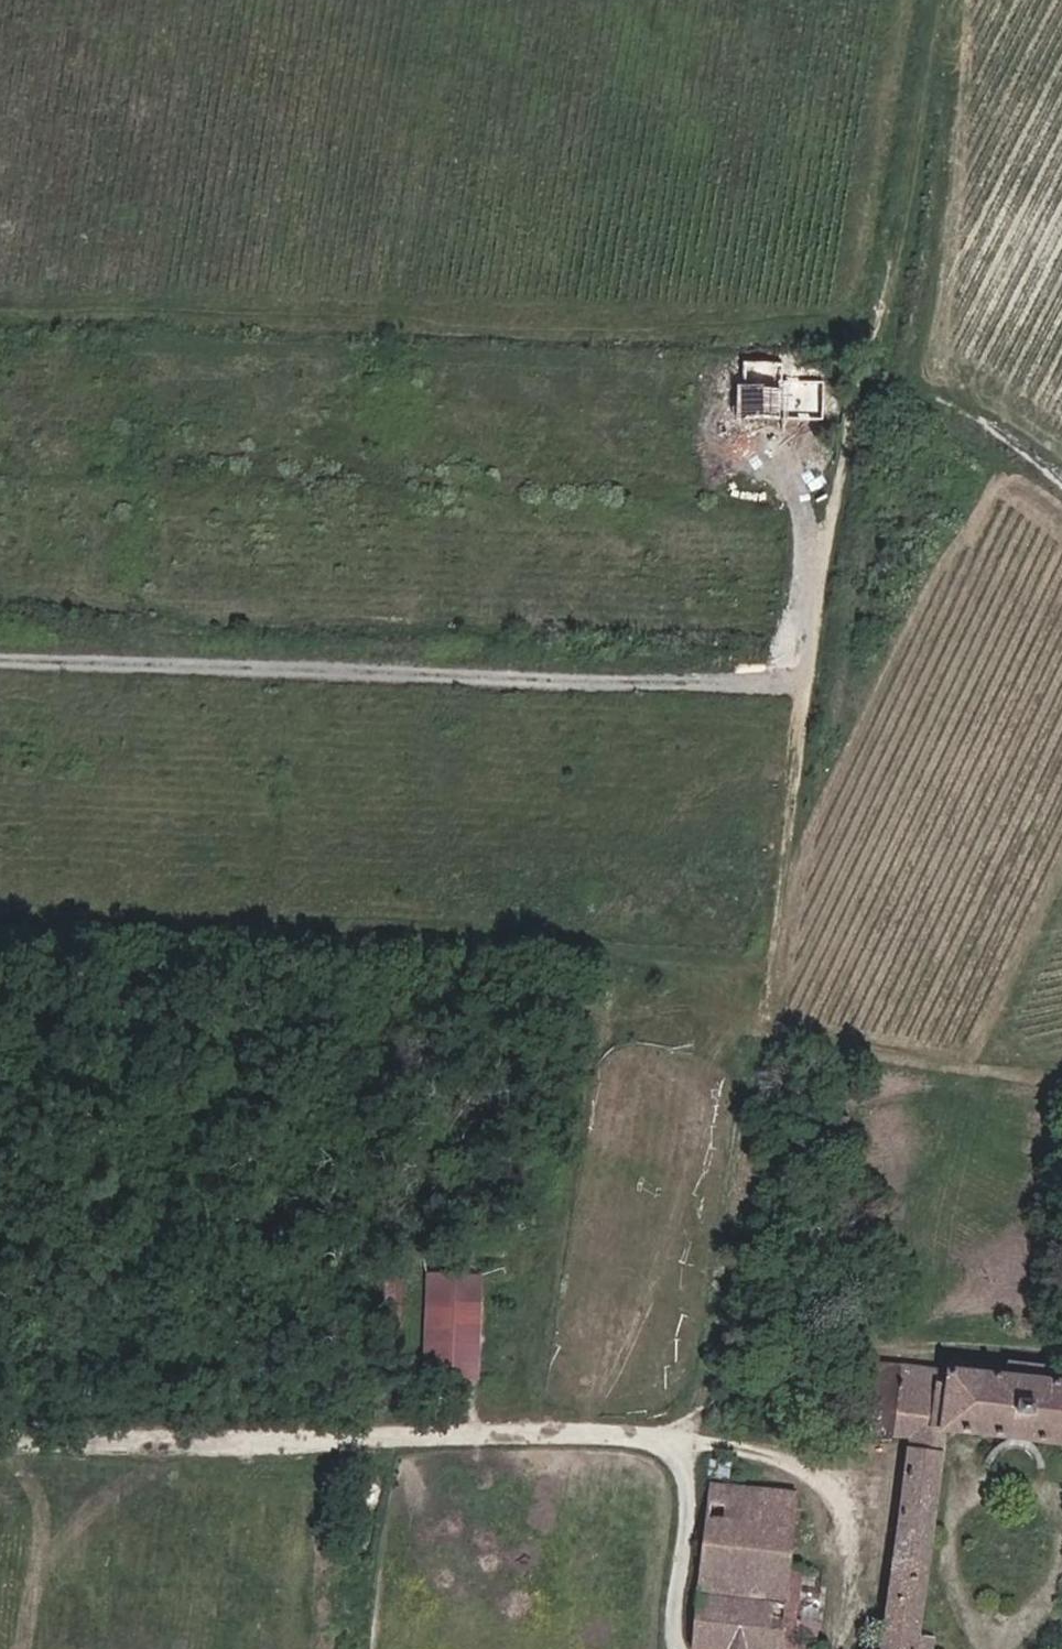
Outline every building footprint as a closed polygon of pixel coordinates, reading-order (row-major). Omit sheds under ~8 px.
[(726,407),(804,411),(807,361),(730,358),(726,407)] [(424,1374),(481,1375),(483,1273),(427,1272),(424,1374)] [(383,1309),(398,1311),(402,1281),(387,1279),(383,1309)] [(908,1367),(897,1447),(907,1450),(882,1648),(925,1648),(948,1440),(1061,1456),(1061,1386),(908,1367)] [(798,1492),(711,1488),(696,1648),(786,1648),(798,1492)]
